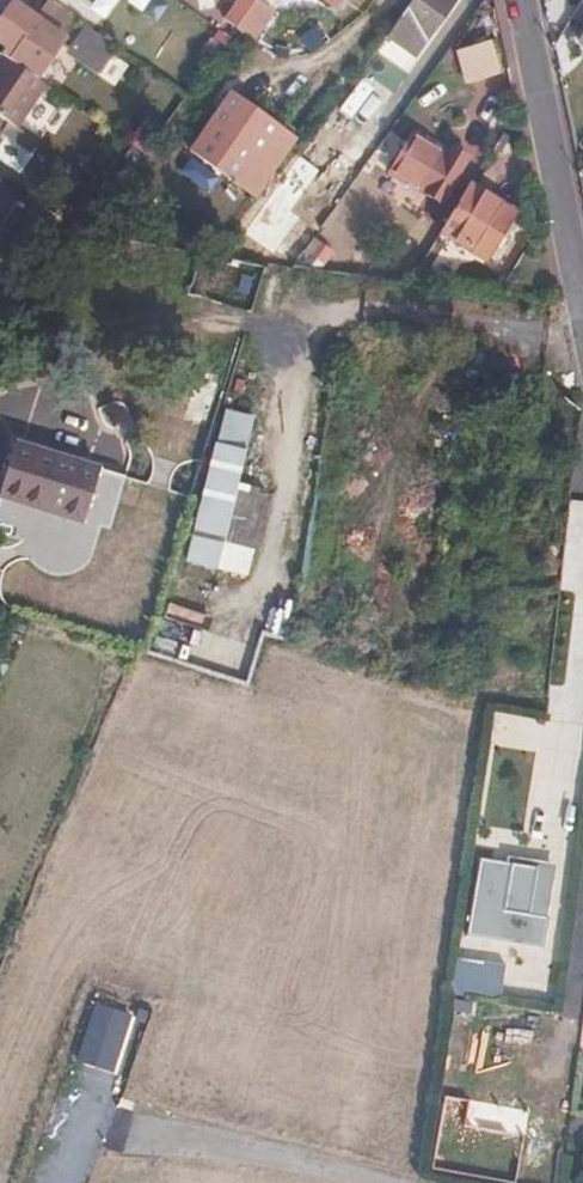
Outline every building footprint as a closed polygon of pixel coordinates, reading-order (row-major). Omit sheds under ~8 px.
[(104,8),(109,0),(91,0),(104,8)] [(392,30),(388,36),(408,50),(422,30),(433,37),(460,0),(414,0),(392,30)] [(13,9),(0,27),(0,50),(7,55),(3,60),(4,60),(45,90),(73,53),(13,9)] [(253,17),(242,9),(219,39),(231,48),(242,33),(253,17)] [(491,38),(464,46),(473,80),(501,72),(491,38)] [(112,52),(93,39),(76,69),(95,82),(112,52)] [(14,133),(45,90),(4,60),(0,65),(0,123),(14,133)] [(259,194),(300,135),(236,88),(195,146),(259,194)] [(0,123),(0,138),(17,150),(24,140),(14,133),(0,123)] [(443,204),(456,182),(430,167),(442,150),(416,134),(392,172),(443,204)] [(430,167),(456,182),(464,168),(450,159),(452,156),(442,150),(430,167)] [(336,214),(285,177),(257,217),(308,254),(336,214)] [(523,215),(471,185),(468,190),(443,232),(490,259),(499,243),(505,246),(523,215)] [(0,190),(0,227),(18,203),(0,190)] [(338,252),(324,242),(315,256),(328,265),(338,252)] [(197,374),(185,420),(205,425),(217,379),(197,374)] [(111,470),(19,444),(4,498),(97,524),(107,488),(111,470)] [(200,567),(225,572),(254,453),(228,447),(200,567)] [(257,453),(254,453),(225,572),(230,573),(257,453)] [(35,562),(47,514),(0,502),(0,535),(28,542),(24,560),(35,562)] [(514,718),(513,725),(501,725),(500,747),(542,748),(543,719),(514,718)] [(474,856),(465,915),(514,923),(523,864),(474,856)]
